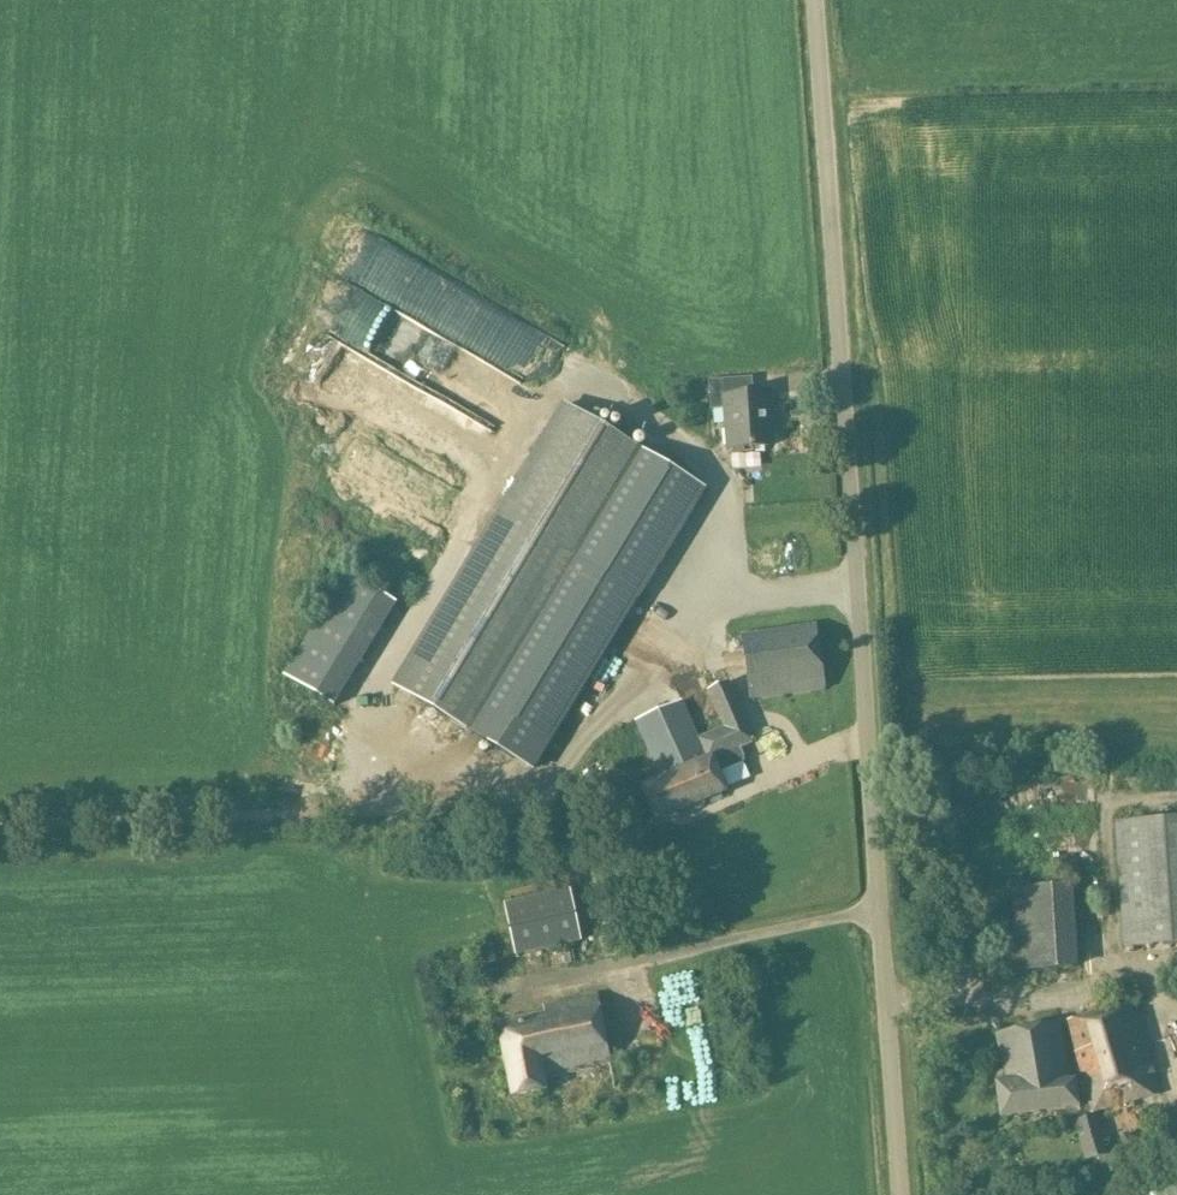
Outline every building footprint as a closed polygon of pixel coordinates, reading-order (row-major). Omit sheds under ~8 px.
[(332,283),(318,325),(359,339),(371,303),(358,299),(362,288),(374,292),(389,246),(371,240),(353,290),(332,283)] [(710,397),(725,396),(726,396),(725,381),(709,382),(710,397)] [(726,396),(725,396),(725,400),(726,409),(729,450),(768,447),(766,417),(773,416),(771,392),(753,394),(726,396)] [(563,403),(497,513),(391,685),(473,735),(535,774),(640,601),(707,490),(563,403)] [(334,709),(396,605),(345,574),(283,678),(334,709)] [(817,624),(741,635),(750,701),(825,690),(817,624)] [(728,792),(722,776),(732,773),(735,781),(750,775),(741,749),(755,743),(729,681),(708,691),(723,727),(699,737),(682,701),(635,725),(658,779),(642,786),(656,820),(728,792)] [(1115,821),(1124,948),(1176,944),(1176,817),(1115,821)] [(1073,885),(1011,889),(1014,935),(995,936),(998,974),(1078,969),(1073,885)] [(571,890),(505,904),(516,957),(582,943),(571,890)] [(544,1005),(545,1015),(496,1024),(509,1100),(545,1093),(547,1108),(617,1092),(599,994),(544,1005)] [(1088,1103),(1092,1115),(1161,1094),(1137,1004),(1066,1023),(1088,1103)] [(1075,1077),(1072,1078),(1060,1023),(996,1035),(1003,1070),(994,1072),(997,1085),(1000,1117),(1078,1109),(1075,1077)] [(1108,1154),(1097,1115),(1075,1121),(1086,1161),(1108,1154)] [(1132,1192),(1133,1194),(1176,1194),(1176,1184),(1132,1192)]
